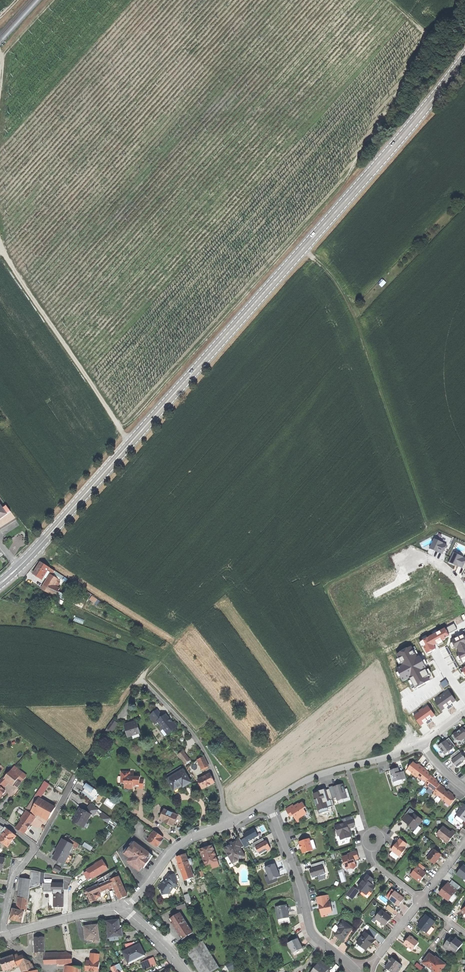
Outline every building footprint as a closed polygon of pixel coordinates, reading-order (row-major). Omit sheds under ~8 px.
[(436,551),(443,554),(447,545),(443,543),(434,539),(432,543),(429,548),(430,548),(434,551),(435,550),(436,551)] [(448,563),(454,565),(454,564),(457,565),(464,569),(464,558),(463,557),(454,552),(451,557),(448,563)] [(37,569),(34,574),(43,579),(45,575),(47,573),(48,570),(50,568),(41,563),(37,569)] [(45,587),(53,592),(56,586),(60,580),(53,575),(45,587)] [(64,590),(56,586),(53,592),(52,594),(60,598),(64,590)] [(442,710),(456,699),(449,690),(435,701),(442,710)] [(420,725),(435,714),(428,705),(413,715),(420,725)] [(158,710),(149,716),(155,724),(158,721),(164,729),(166,728),(169,732),(170,731),(173,731),(178,727),(174,723),(172,723),(169,719),(170,718),(168,716),(167,715),(163,717),(158,710)] [(112,719),(104,732),(109,735),(117,723),(112,719)] [(131,724),(125,725),(129,737),(140,733),(138,727),(137,724),(132,725),(131,724)] [(462,727),(458,730),(455,732),(451,734),(455,740),(461,740),(464,737),(464,725),(462,727)] [(455,746),(449,737),(442,742),(438,746),(440,748),(439,748),(442,752),(443,752),(444,754),(455,746)] [(451,754),(454,758),(451,760),(454,763),(456,767),(463,762),(462,761),(464,759),(464,758),(458,749),(458,750),(451,754)] [(185,763),(189,760),(185,754),(181,758),(185,763)] [(204,757),(199,760),(203,769),(209,766),(204,757)] [(416,776),(423,767),(420,765),(418,763),(416,764),(413,761),(407,769),(411,772),(411,773),(416,777),(416,776)] [(14,766),(12,770),(19,776),(22,772),(14,766)] [(166,776),(168,779),(184,770),(182,766),(166,776)] [(426,770),(423,767),(416,776),(426,783),(431,776),(428,773),(428,772),(426,770)] [(406,778),(403,771),(399,772),(398,772),(397,768),(394,769),(390,770),(391,775),(392,779),(393,782),(406,778)] [(11,769),(5,777),(9,781),(13,784),(14,784),(19,777),(20,776),(19,776),(12,770),(11,769)] [(184,770),(168,779),(174,789),(181,785),(185,782),(187,785),(192,782),(184,770)] [(130,772),(122,772),(122,776),(125,777),(125,783),(125,788),(133,788),(133,786),(136,786),(136,787),(144,788),(144,783),(144,779),(141,779),(141,777),(134,776),(135,772),(132,772),(132,774),(130,774),(130,772)] [(211,774),(198,780),(203,789),(215,783),(213,778),(211,774)] [(434,778),(431,776),(426,783),(425,784),(434,791),(439,784),(437,782),(436,780),(434,778)] [(0,781),(0,792),(2,794),(3,794),(5,792),(5,790),(3,788),(9,781),(5,777),(4,777),(0,781)] [(22,780),(19,777),(14,784),(18,787),(22,780)] [(45,782),(35,797),(38,799),(39,799),(43,793),(49,785),(45,782)] [(87,789),(84,793),(87,795),(93,799),(95,795),(97,797),(100,793),(88,783),(85,788),(87,789)] [(334,785),(329,787),(329,788),(329,789),(332,798),(336,797),(337,800),(342,799),(342,797),(346,796),(342,783),(337,785),(337,784),(334,785)] [(442,786),(439,784),(434,791),(433,792),(449,805),(455,798),(453,796),(453,794),(450,793),(448,790),(447,792),(445,790),(444,788),(442,786)] [(334,805),(332,798),(329,789),(321,791),(313,794),(315,799),(315,800),(316,804),(317,804),(318,810),(334,805)] [(43,793),(39,799),(55,807),(59,801),(43,793)] [(26,810),(27,811),(30,813),(33,810),(38,799),(35,797),(26,810)] [(39,799),(38,799),(33,810),(50,818),(55,807),(39,799)] [(303,808),(305,807),(302,802),(299,804),(298,803),(293,806),(293,804),(285,809),(290,816),(293,814),(295,817),(297,821),(303,818),(302,816),(306,813),(303,808)] [(91,803),(85,811),(91,814),(93,816),(99,809),(91,803)] [(459,808),(461,809),(457,815),(464,821),(464,805),(463,803),(459,808)] [(310,816),(305,807),(303,808),(306,813),(302,816),(303,818),(303,820),(310,816)] [(76,816),(73,821),(82,826),(85,821),(87,822),(91,814),(85,811),(80,808),(78,812),(78,813),(76,816)] [(415,812),(410,808),(406,813),(401,819),(406,823),(408,824),(408,825),(414,830),(422,819),(414,813),(415,812)] [(177,815),(164,809),(160,819),(165,820),(164,822),(172,825),(177,815)] [(27,811),(23,815),(27,818),(25,822),(30,825),(36,817),(30,813),(27,811)] [(103,812),(100,817),(107,822),(111,818),(103,812)] [(22,820),(16,828),(20,831),(24,834),(27,829),(30,826),(30,825),(25,822),(27,818),(23,815),(21,819),(22,820)] [(355,825),(352,815),(341,818),(343,823),(334,825),(337,835),(339,834),(341,839),(352,836),(350,831),(349,831),(349,829),(348,827),(355,825)] [(462,824),(464,821),(457,815),(455,818),(462,824)] [(441,831),(438,835),(444,839),(448,843),(451,839),(456,833),(452,830),(450,832),(443,826),(440,830),(441,831)] [(245,837),(241,840),(245,848),(250,845),(248,841),(258,835),(254,828),(250,830),(244,834),(245,837)] [(0,838),(0,841),(7,847),(10,843),(12,844),(14,841),(13,840),(16,836),(11,833),(7,829),(1,837),(0,838)] [(435,835),(443,841),(444,839),(438,835),(437,834),(440,830),(439,829),(435,835)] [(148,841),(156,846),(160,841),(163,837),(155,831),(148,841)] [(66,836),(63,841),(72,845),(77,848),(79,843),(66,836)] [(235,840),(232,843),(232,844),(229,846),(230,847),(225,850),(232,862),(238,858),(241,859),(245,857),(240,848),(244,846),(239,838),(235,840)] [(261,838),(251,844),(254,847),(256,846),(260,854),(271,848),(268,844),(266,840),(264,842),(261,838)] [(312,849),(309,838),(299,841),(301,848),(303,852),(312,849)] [(406,843),(399,838),(395,843),(391,849),(399,856),(405,848),(404,847),(406,843)] [(60,845),(58,849),(59,849),(55,857),(59,859),(58,860),(64,863),(64,862),(68,855),(69,854),(68,853),(72,845),(63,841),(62,840),(60,845)] [(129,847),(125,853),(131,857),(129,860),(135,865),(134,866),(140,870),(143,866),(144,868),(149,862),(153,856),(146,850),(145,851),(141,848),(142,847),(136,842),(131,849),(129,847)] [(206,848),(201,850),(205,865),(217,861),(213,846),(206,848)] [(428,857),(435,862),(438,858),(442,854),(434,848),(428,857)] [(348,855),(342,857),(346,868),(350,866),(351,868),(354,869),(356,866),(355,862),(354,859),(358,858),(356,850),(347,853),(348,855)] [(177,857),(182,873),(191,870),(185,855),(181,856),(177,857)] [(94,878),(109,868),(103,859),(88,869),(94,878)] [(311,865),(312,864),(313,868),(309,869),(311,874),(312,878),(325,874),(322,865),(325,865),(323,860),(310,864),(311,865)] [(219,866),(217,861),(205,865),(207,869),(219,866)] [(275,862),(262,867),(269,885),(282,880),(275,862)] [(417,866),(411,874),(418,879),(419,878),(421,880),(423,877),(426,873),(417,866)] [(21,878),(19,897),(28,899),(29,888),(30,888),(28,904),(37,906),(39,891),(41,891),(40,887),(39,887),(41,872),(31,870),(30,879),(21,878)] [(97,880),(99,884),(111,879),(119,876),(116,870),(97,880)] [(193,878),(191,870),(182,873),(185,880),(193,878)] [(162,883),(158,888),(160,889),(161,889),(163,890),(162,891),(162,895),(168,894),(167,891),(170,891),(173,886),(171,885),(173,882),(175,883),(178,882),(175,874),(171,875),(169,873),(166,877),(164,879),(166,880),(164,883),(162,883)] [(365,882),(360,889),(366,893),(369,889),(370,890),(372,890),(374,888),(374,886),(372,885),(372,880),(373,879),(370,877),(367,875),(363,880),(365,882)] [(119,876),(111,879),(113,884),(121,881),(119,876)] [(111,879),(99,884),(102,891),(106,889),(108,888),(107,885),(111,883),(113,886),(114,886),(113,884),(111,879)] [(127,896),(121,881),(113,884),(114,886),(116,891),(118,895),(120,899),(127,896)] [(42,892),(43,892),(51,891),(51,883),(42,883),(42,890),(42,892)] [(64,893),(64,883),(51,883),(51,891),(51,894),(64,893)] [(85,890),(90,902),(97,899),(95,894),(102,891),(99,884),(85,890)] [(444,889),(440,894),(450,901),(458,890),(450,884),(447,887),(446,886),(444,889)] [(352,885),(346,893),(352,898),(358,890),(352,885)] [(386,895),(389,898),(395,890),(392,888),(386,895)] [(395,890),(389,898),(399,905),(404,897),(399,893),(395,890)] [(65,906),(64,893),(51,894),(51,906),(65,906)] [(328,894),(316,897),(318,904),(319,904),(319,908),(321,916),(327,915),(326,913),(332,912),(330,901),(329,901),(328,894)] [(19,897),(17,910),(23,911),(24,909),(27,910),(28,899),(19,897)] [(187,909),(185,903),(174,907),(176,913),(187,909)] [(388,904),(386,907),(392,912),(395,909),(388,904)] [(287,906),(277,908),(279,920),(290,918),(289,913),(287,906)] [(17,910),(13,909),(12,913),(12,914),(11,919),(22,922),(24,911),(23,911),(17,910)] [(381,909),(375,917),(377,918),(385,925),(389,921),(392,917),(381,909)] [(180,914),(171,920),(176,927),(179,925),(181,928),(178,930),(183,938),(192,932),(180,914)] [(423,921),(419,926),(422,928),(425,931),(427,933),(435,922),(427,916),(423,921)] [(383,928),(385,925),(377,918),(374,921),(383,928)] [(119,919),(107,921),(108,933),(109,937),(118,936),(123,936),(122,928),(120,928),(120,925),(119,919)] [(340,927),(335,934),(339,937),(343,940),(351,930),(350,929),(351,927),(343,920),(338,926),(340,927)] [(90,926),(84,927),(86,939),(94,939),(99,938),(98,925),(90,926)] [(365,931),(357,942),(366,949),(369,945),(371,942),(373,942),(375,940),(374,939),(374,938),(365,931)] [(405,944),(413,951),(419,943),(411,936),(407,940),(405,944)] [(452,936),(444,947),(452,953),(453,950),(456,953),(463,944),(459,940),(458,941),(455,939),(452,936)] [(34,938),(35,952),(45,952),(44,937),(39,937),(34,938)] [(186,951),(199,971),(212,971),(219,968),(202,941),(186,951)] [(289,944),(294,953),(303,949),(301,944),(299,941),(294,943),(294,942),(289,944)] [(139,944),(123,952),(129,963),(141,957),(140,955),(144,954),(142,949),(139,944)] [(305,952),(303,949),(294,953),(295,957),(305,952)] [(66,952),(44,953),(44,958),(44,964),(69,963),(68,953),(66,952)] [(98,971),(100,962),(98,962),(99,954),(91,953),(91,955),(90,958),(91,958),(91,961),(86,961),(85,971),(98,971)] [(430,954),(424,963),(428,966),(436,971),(441,971),(447,965),(442,961),(441,962),(434,957),(430,954)] [(18,957),(24,971),(30,971),(36,970),(29,961),(23,955),(18,957)] [(7,958),(1,960),(4,970),(9,968),(10,969),(13,968),(13,967),(17,966),(16,962),(17,961),(16,959),(15,959),(14,956),(7,958)] [(153,958),(144,962),(148,969),(156,965),(153,958)] [(386,968),(392,971),(399,971),(401,969),(399,968),(402,965),(397,961),(396,963),(394,961),(394,959),(393,958),(392,959),(389,960),(390,963),(388,964),(386,968)] [(321,961),(317,966),(315,967),(315,969),(313,971),(326,971),(330,967),(325,964),(321,961)] [(113,971),(118,971),(123,970),(120,963),(111,968),(113,971)]
